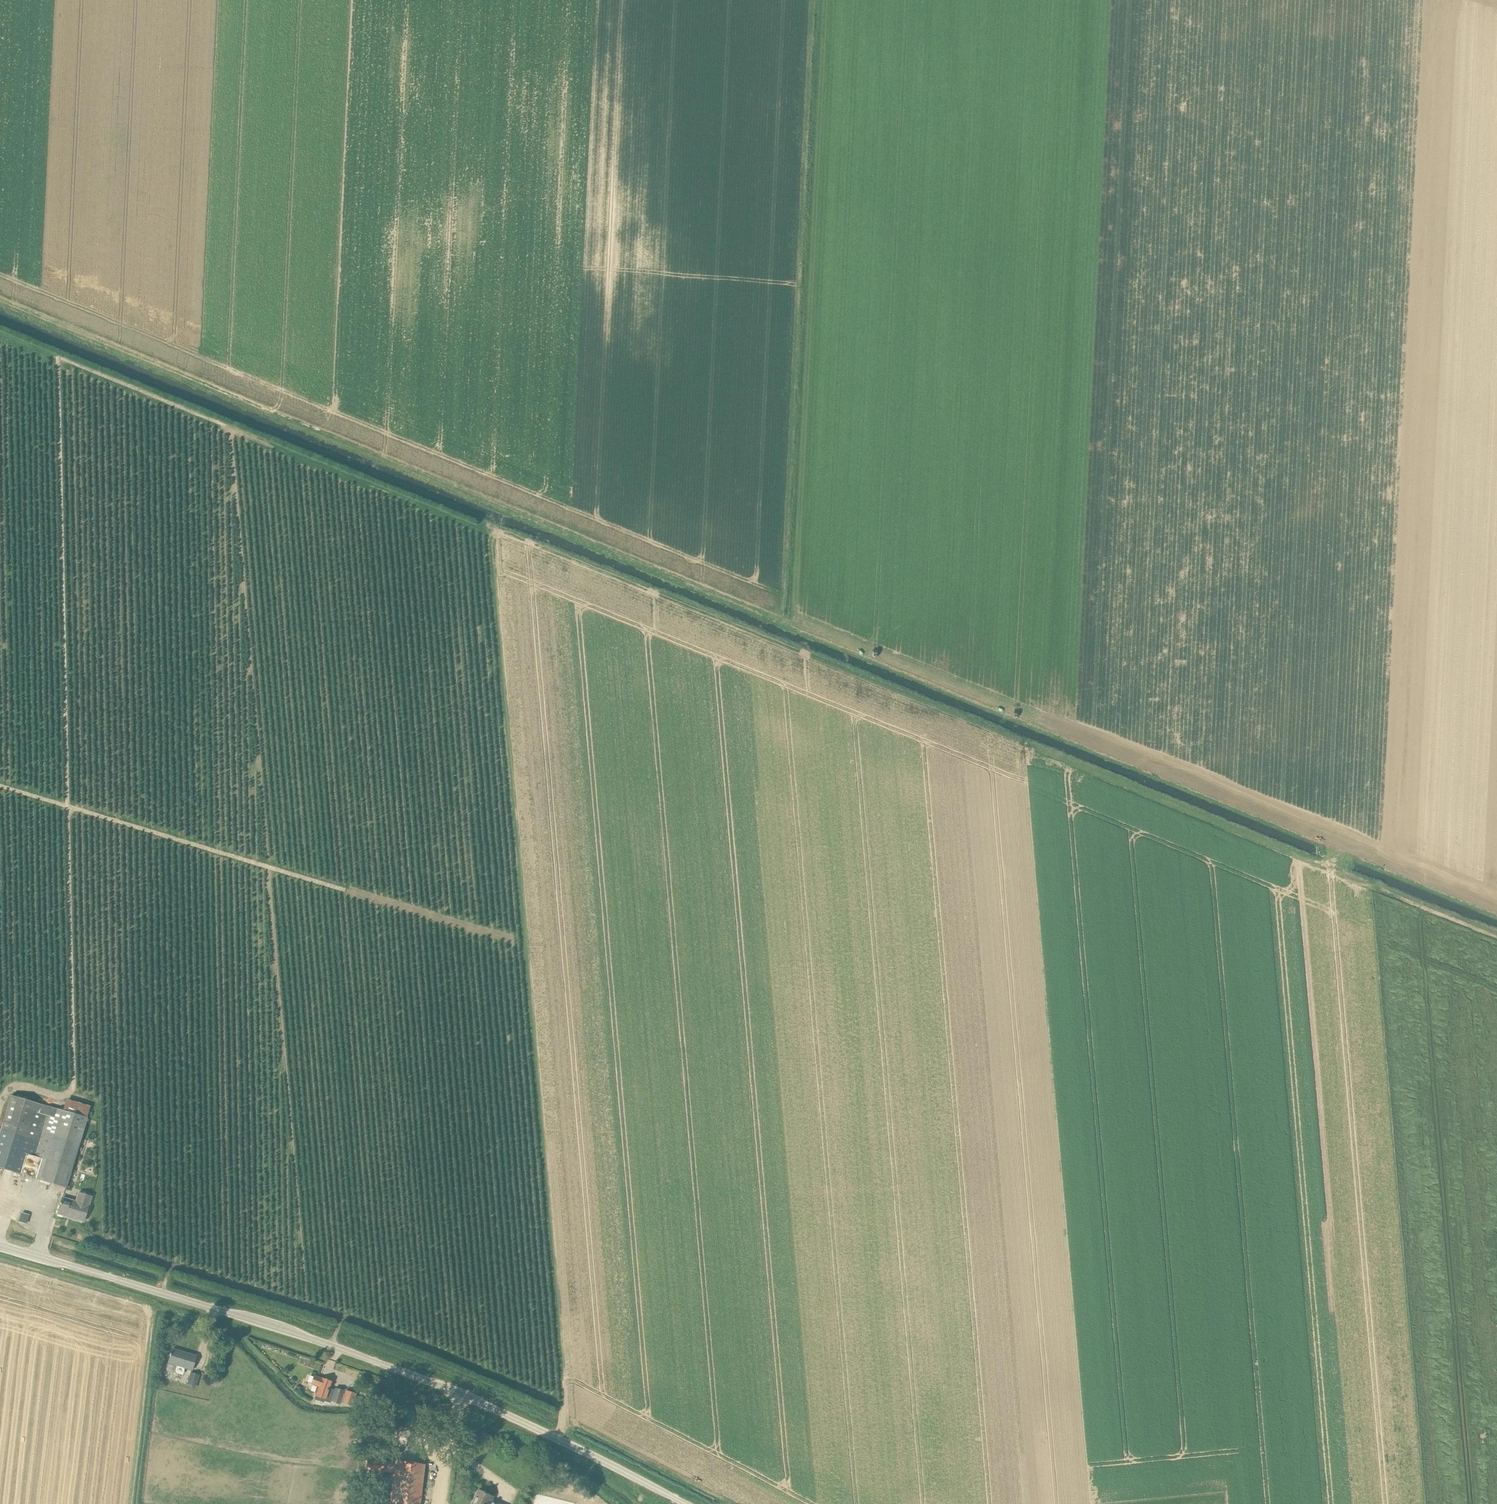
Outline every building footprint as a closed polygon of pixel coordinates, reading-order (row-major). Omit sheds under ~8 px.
[(50,1107),(36,1103),(11,1096),(1,1130),(0,1132),(0,1168),(27,1176),(29,1177),(66,1188),(69,1178),(72,1168),(87,1118),(90,1106),(67,1099),(66,1101),(63,1111),(56,1109),(50,1107)] [(88,1176),(96,1178),(98,1169),(91,1167),(88,1176)] [(76,1201),(63,1197),(58,1214),(83,1222),(88,1205),(89,1206),(91,1197),(78,1193),(76,1201)] [(21,1212),(18,1222),(27,1224),(30,1215),(21,1212)] [(170,1353),(169,1356),(170,1356),(168,1363),(192,1370),(196,1356),(172,1348),(171,1354),(170,1353)] [(190,1372),(187,1386),(195,1388),(199,1375),(190,1372)] [(315,1392),(316,1393),(316,1394),(314,1400),(323,1403),(323,1402),(329,1404),(330,1402),(339,1405),(344,1392),(335,1389),(334,1391),(328,1389),(331,1381),(321,1378),(314,1376),(311,1384),(319,1386),(318,1387),(317,1387),(315,1392)] [(346,1390),(343,1400),(342,1403),(352,1406),(356,1394),(346,1390)] [(425,1464),(395,1461),(395,1462),(366,1458),(365,1469),(393,1473),(390,1503),(420,1503),(425,1464)] [(495,1503),(491,1502),(494,1497),(479,1490),(472,1503),(498,1503),(495,1503)]
